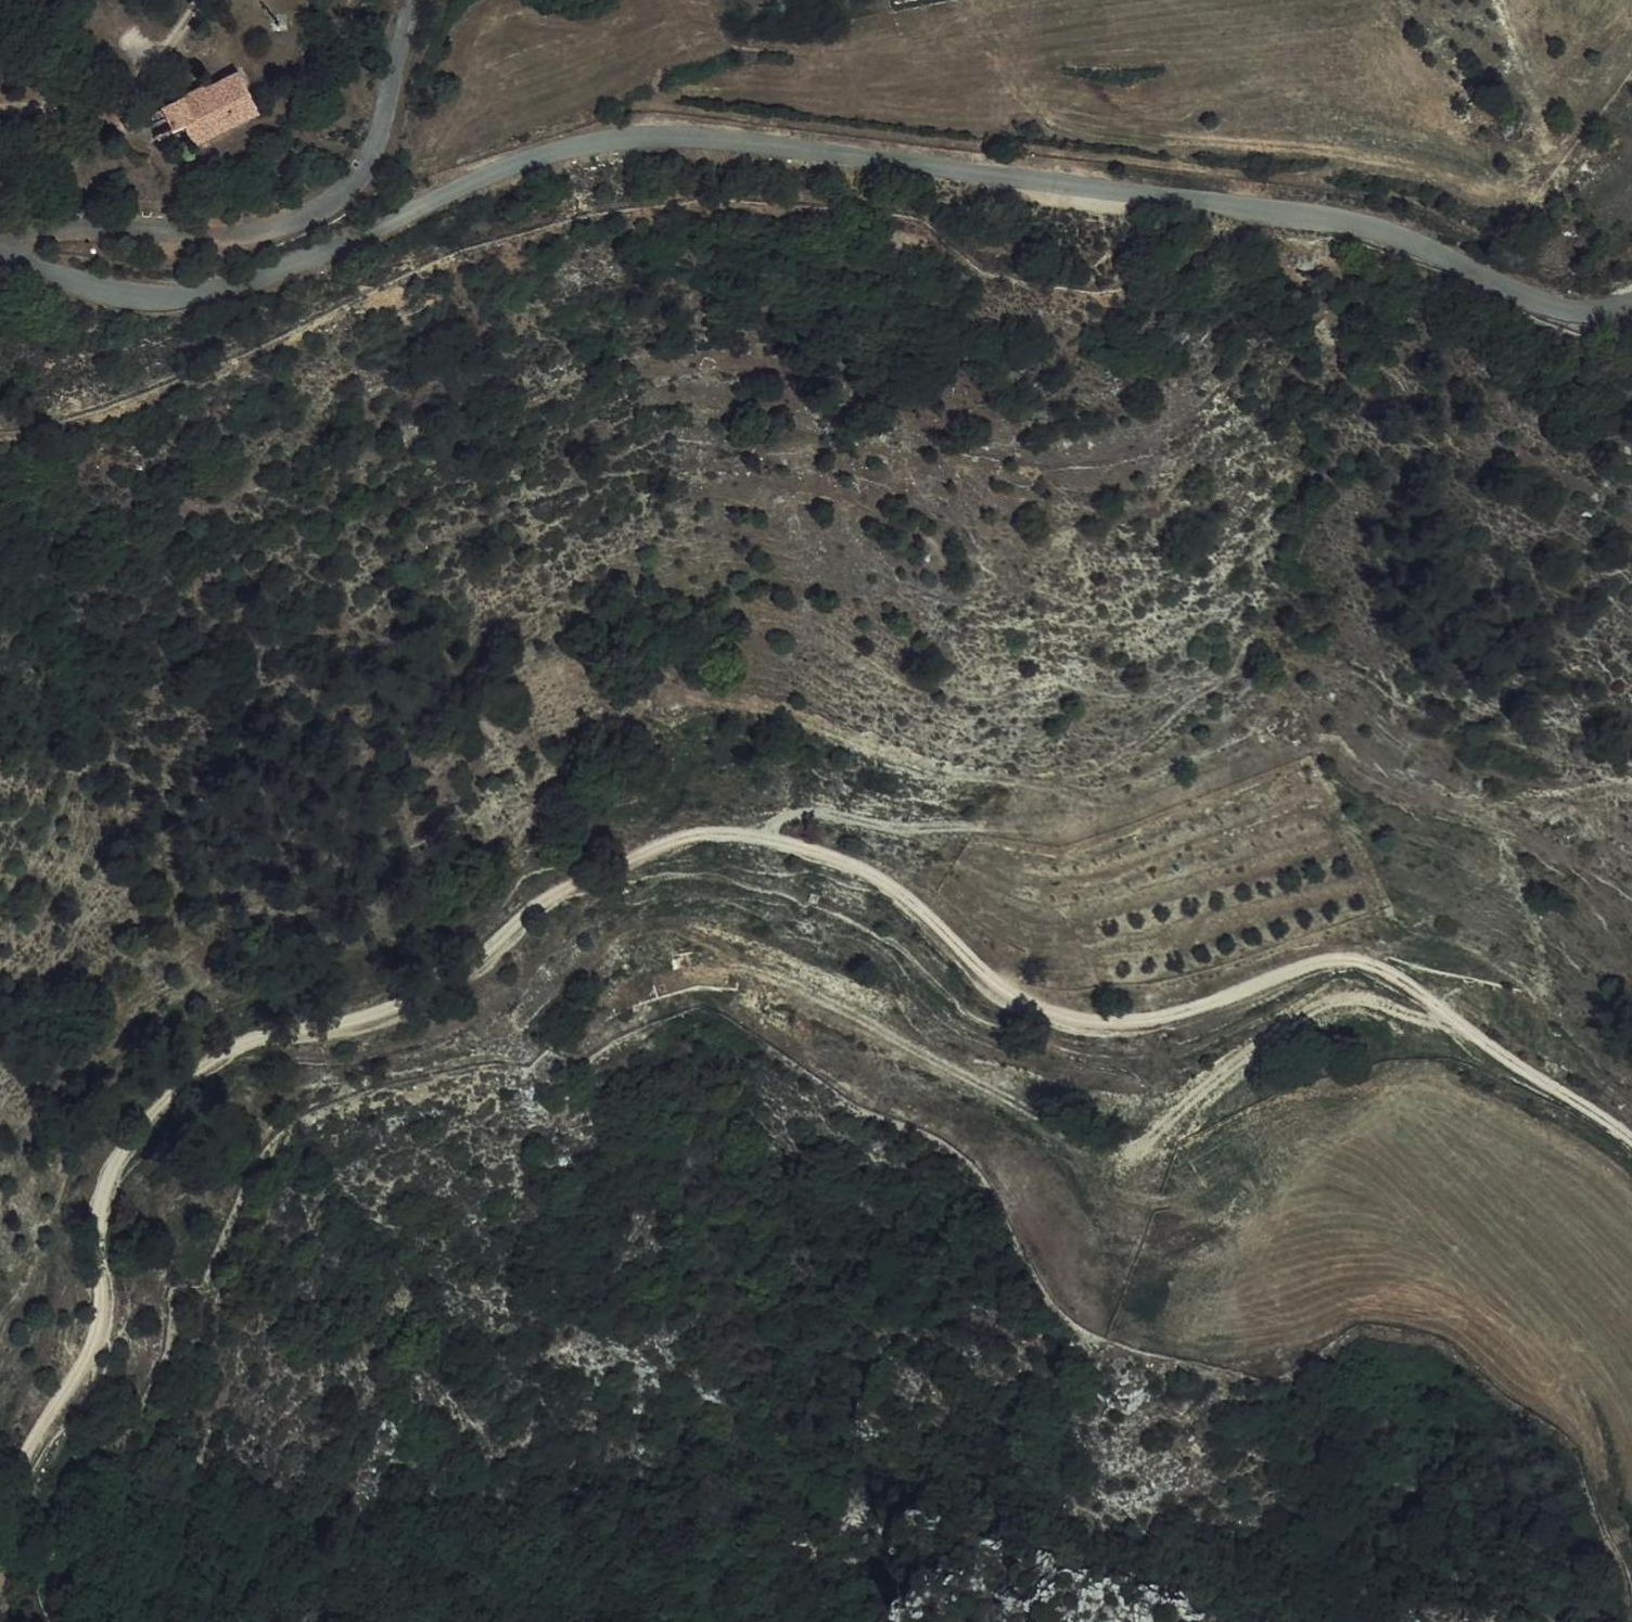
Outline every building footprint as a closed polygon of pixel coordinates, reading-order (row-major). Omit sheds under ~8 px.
[(176,139),(185,136),(197,152),(259,120),(238,81),(164,118),(176,139)]
